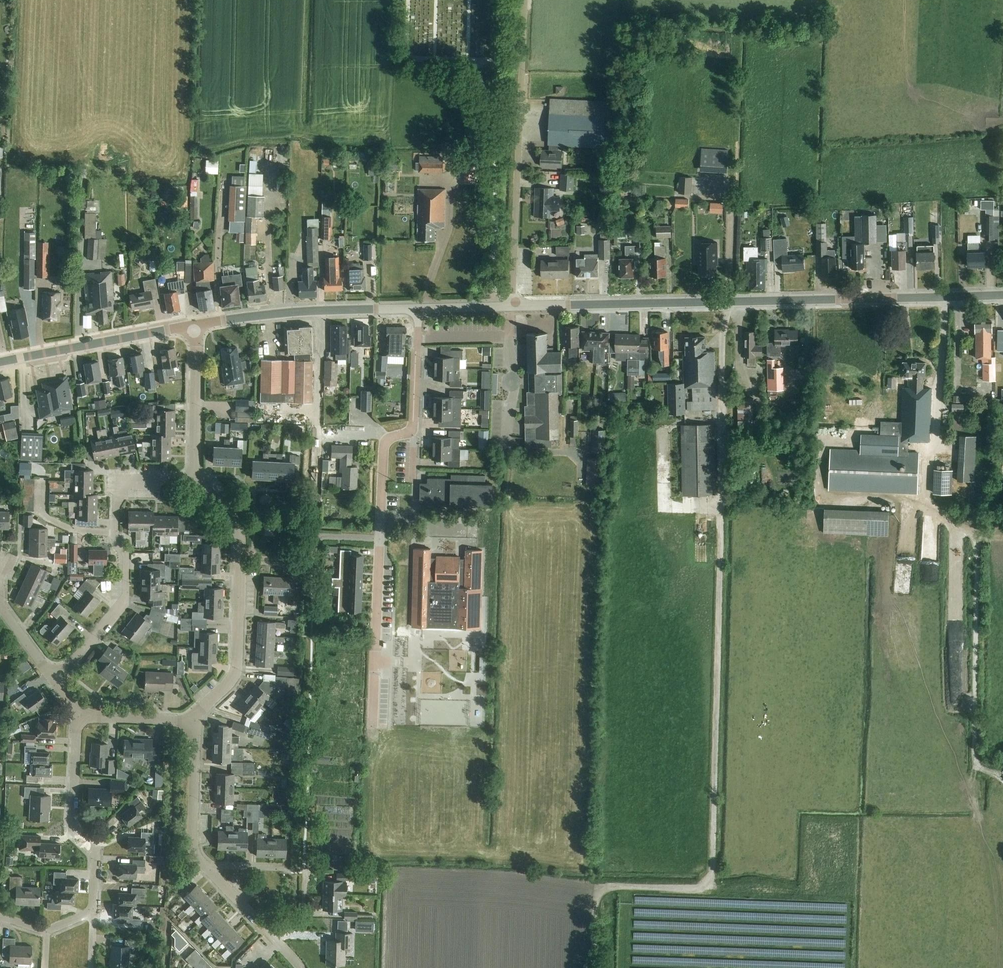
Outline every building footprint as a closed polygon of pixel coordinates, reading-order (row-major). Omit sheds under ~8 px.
[(550,100),(550,113),(549,144),(562,145),(609,147),(611,103),(550,100)] [(562,145),(549,144),(549,151),(542,150),(541,166),(561,167),(562,152),(562,145)] [(705,147),(706,170),(732,169),(732,147),(705,147)] [(443,162),(443,157),(419,157),(419,172),(443,173),(443,162)] [(217,174),(218,160),(205,160),(205,174),(217,174)] [(560,190),(574,191),(574,174),(560,174),(560,190)] [(418,223),(418,241),(435,240),(435,227),(444,228),(445,190),(419,189),(419,178),(398,177),(397,193),(419,194),(419,200),(418,200),(418,223)] [(692,178),(680,177),(679,193),(691,194),(692,178)] [(201,190),(201,178),(193,178),(193,190),(201,190)] [(554,189),(535,188),(534,216),(549,217),(549,210),(560,210),(560,198),(553,197),(554,189)] [(698,190),(698,198),(721,199),(721,191),(698,190)] [(256,245),(256,217),(263,217),(264,196),(247,195),(247,216),(245,216),(245,232),(246,232),(245,245),(256,245)] [(245,200),(231,199),(230,223),(226,223),(225,250),(243,251),(243,224),(244,224),(245,200)] [(688,208),(688,200),(676,199),(675,207),(688,208)] [(727,211),(727,200),(714,200),(713,211),(727,211)] [(981,209),(994,210),(994,200),(981,200),(981,209)] [(85,238),(95,238),(96,213),(85,213),(85,238)] [(865,258),(865,244),(877,243),(876,215),(855,215),(856,243),(842,244),(842,258),(851,258),(851,269),(864,268),(864,258),(865,258)] [(985,240),(994,240),(994,239),(996,239),(997,216),(994,216),(994,215),(986,215),(985,240)] [(330,239),(331,217),(321,216),(321,239),(330,239)] [(788,216),(780,218),(783,227),(790,225),(788,216)] [(905,220),(905,233),(912,233),(914,233),(913,217),(907,217),(907,220),(905,220)] [(817,242),(826,242),(827,242),(826,223),(817,223),(817,242)] [(657,238),(669,238),(671,237),(671,225),(656,226),(656,227),(654,227),(654,237),(657,237),(657,238)] [(584,226),(577,226),(577,235),(585,234),(584,226)] [(307,262),(315,262),(315,267),(319,267),(318,236),(318,227),(307,228),(307,236),(306,236),(307,262)] [(878,244),(889,244),(889,227),(878,227),(878,244)] [(610,259),(609,240),(609,230),(600,230),(600,240),(599,240),(599,257),(600,257),(600,259),(610,259)] [(612,233),(612,245),(617,245),(617,239),(626,239),(626,233),(612,233)] [(636,233),(636,247),(644,246),(643,233),(636,233)] [(898,250),(893,251),(893,269),(905,268),(905,251),(906,251),(906,246),(912,246),(912,233),(905,233),(905,242),(897,242),(898,250)] [(980,243),(980,235),(968,235),(968,243),(969,243),(980,243)] [(760,238),(761,251),(772,250),(771,237),(760,238)] [(98,260),(99,239),(88,238),(87,259),(98,260)] [(788,256),(787,249),(787,239),(773,239),(774,260),(782,260),(783,271),(791,271),(791,270),(804,269),(804,255),(788,256)] [(24,242),(23,278),(34,278),(34,259),(35,259),(35,242),(24,242)] [(36,247),(36,267),(48,267),(49,267),(49,248),(48,248),(48,242),(37,242),(37,247),(36,247)] [(827,255),(827,250),(826,242),(816,242),(817,255),(825,255),(827,255)] [(717,243),(697,243),(698,255),(700,255),(700,266),(700,275),(716,275),(716,265),(718,265),(717,243)] [(986,266),(985,252),(981,252),(980,243),(969,243),(968,243),(968,252),(967,253),(968,267),(986,266)] [(364,260),(372,260),(371,244),(363,245),(364,260)] [(569,255),(569,246),(556,247),(557,256),(569,255)] [(634,246),(625,246),(626,259),(620,259),(620,277),(633,276),(633,266),(634,266),(634,258),(634,246)] [(649,266),(650,266),(651,276),(666,276),(665,258),(665,246),(655,247),(655,259),(649,259),(649,266)] [(934,252),(934,246),(927,246),(917,246),(917,253),(917,268),(935,267),(934,252)] [(765,289),(765,271),(767,271),(767,258),(757,258),(756,248),(744,249),(744,261),(747,261),(747,272),(749,272),(749,289),(765,289)] [(825,255),(825,257),(822,257),(822,278),(835,277),(835,250),(827,250),(827,255),(825,255)] [(198,301),(199,310),(214,308),(210,287),(208,280),(214,280),(213,262),(209,262),(209,254),(204,255),(200,258),(200,263),(193,263),(194,281),(196,281),(196,292),(197,293),(193,294),(194,302),(198,301)] [(584,258),(577,259),(577,277),(598,277),(598,258),(598,254),(584,255),(584,258)] [(326,278),(323,278),(324,291),(342,291),(341,278),(339,278),(338,266),(338,257),(325,258),(325,266),(326,278)] [(568,260),(541,261),(542,278),(569,277),(568,260)] [(351,263),(351,270),(345,270),(345,282),(348,282),(348,290),(365,289),(365,276),(363,276),(363,268),(363,265),(359,265),(359,263),(351,263)] [(245,268),(246,275),(257,274),(256,267),(245,268)] [(312,267),(302,268),(303,282),(298,282),(299,297),(315,296),(315,281),(313,281),(312,267)] [(107,311),(113,311),(113,304),(114,303),(113,296),(111,272),(84,274),(87,313),(97,312),(98,323),(108,322),(107,311)] [(264,285),(259,286),(257,274),(246,275),(248,287),(247,287),(249,302),(266,300),(264,285)] [(223,306),(239,303),(236,285),(234,285),(233,276),(226,277),(227,286),(221,287),(223,306)] [(282,276),(272,277),(274,291),(284,290),(282,276)] [(155,279),(143,281),(145,292),(129,295),(132,309),(145,307),(145,308),(153,306),(151,294),(157,293),(155,279)] [(184,280),(167,283),(169,293),(164,294),(167,312),(180,309),(176,292),(185,291),(184,280)] [(43,292),(42,320),(58,321),(58,310),(60,310),(61,292),(43,292)] [(28,326),(24,307),(6,310),(9,326),(10,325),(13,339),(29,336),(27,326),(28,326)] [(991,358),(991,333),(992,333),(992,321),(975,322),(975,334),(976,334),(976,358),(989,358),(989,364),(983,364),(983,381),(996,380),(995,358),(991,358)] [(346,326),(341,326),(341,325),(330,325),(331,353),(337,353),(337,359),(346,359),(351,359),(351,353),(346,353),(346,339),(346,326)] [(368,326),(356,325),(356,334),(354,334),(354,346),(370,346),(370,334),(368,334),(368,326)] [(312,339),(312,327),(285,328),(286,350),(290,350),(290,352),(314,351),(315,339),(312,339)] [(403,356),(404,339),(405,339),(406,327),(386,327),(385,355),(403,356)] [(579,327),(564,327),(565,347),(569,346),(570,357),(577,357),(576,346),(579,346),(579,327)] [(775,342),(767,343),(768,356),(781,356),(781,345),(798,345),(798,331),(784,331),(784,330),(775,330),(775,342)] [(598,344),(599,333),(583,332),(581,350),(590,350),(590,362),(598,362),(599,344),(598,344)] [(669,365),(669,349),(669,342),(668,342),(667,332),(654,332),(655,342),(654,342),(654,349),(659,349),(659,356),(663,365),(669,365)] [(755,366),(755,355),(762,355),(762,346),(755,345),(755,332),(745,332),(745,357),(748,357),(748,365),(755,366)] [(531,371),(531,392),(527,392),(527,407),(529,408),(529,414),(525,414),(525,428),(526,428),(526,439),(536,438),(551,438),(559,438),(558,394),(562,394),(562,373),(559,373),(559,371),(562,370),(561,351),(553,352),(553,348),(547,348),(547,333),(527,334),(528,371),(531,371)] [(599,344),(598,362),(600,362),(602,365),(606,365),(607,362),(608,362),(609,333),(599,333),(598,344),(599,344)] [(631,346),(631,334),(616,334),(616,352),(628,353),(627,375),(644,375),(644,360),(636,360),(637,346),(631,346)] [(640,335),(631,334),(631,346),(637,346),(636,360),(644,360),(644,358),(648,358),(648,338),(640,338),(640,335)] [(684,383),(668,384),(669,410),(685,410),(685,388),(692,388),(693,401),(687,401),(688,410),(716,409),(714,352),(706,352),(705,337),(686,337),(686,355),(683,355),(684,383)] [(169,347),(160,349),(163,369),(157,370),(160,383),(169,382),(168,375),(174,374),(173,367),(177,366),(174,346),(173,346),(172,345),(169,346),(169,347)] [(247,371),(254,370),(252,360),(246,361),(246,362),(240,363),(240,357),(238,358),(236,347),(221,349),(223,366),(222,366),(224,385),(243,382),(241,367),(247,366),(247,371)] [(482,347),(482,355),(491,355),(491,347),(482,347)] [(451,358),(434,357),(434,368),(460,369),(460,358),(463,358),(463,351),(451,351),(451,358)] [(136,377),(143,376),(142,370),(144,370),(141,354),(134,355),(134,354),(129,355),(129,356),(128,356),(130,372),(135,371),(136,377)] [(386,369),(386,357),(376,356),(376,369),(386,369)] [(125,373),(122,357),(108,360),(110,370),(109,370),(110,376),(115,375),(117,387),(123,386),(121,374),(125,373)] [(294,403),(294,402),(311,403),(312,361),(295,361),(261,360),(260,402),(294,403)] [(333,361),(324,361),(323,380),(325,380),(325,385),(337,386),(338,363),(333,362),(333,361)] [(98,362),(83,364),(87,383),(101,381),(98,362)] [(926,363),(903,362),(903,376),(908,376),(908,388),(923,389),(923,377),(925,377),(926,363)] [(460,369),(434,368),(434,379),(450,380),(450,387),(462,387),(462,380),(460,380),(460,369)] [(149,392),(155,392),(155,386),(153,372),(144,373),(146,388),(148,387),(149,392)] [(38,408),(40,418),(47,417),(46,416),(60,414),(59,410),(71,407),(67,385),(69,385),(67,377),(58,379),(59,381),(43,384),(44,390),(38,391),(40,398),(38,398),(40,407),(38,408)] [(0,380),(0,406),(4,405),(2,398),(12,396),(12,395),(12,393),(12,391),(11,390),(8,378),(0,380)] [(86,395),(84,382),(76,384),(78,397),(86,395)] [(490,399),(490,389),(481,389),(481,399),(490,399)] [(371,391),(360,390),(360,411),(371,411),(371,391)] [(433,397),(433,408),(453,409),(461,409),(462,398),(464,398),(464,391),(450,391),(450,398),(433,397)] [(626,392),(610,393),(611,402),(627,401),(626,392)] [(752,431),(753,399),(739,398),(738,431),(752,431)] [(106,408),(105,399),(94,401),(96,409),(106,408)] [(235,411),(248,411),(248,400),(235,399),(235,411)] [(174,423),(175,410),(175,403),(172,403),(172,405),(153,405),(144,405),(144,417),(146,418),(146,422),(174,423)] [(19,418),(19,412),(18,406),(10,406),(11,413),(4,415),(5,420),(19,418)] [(433,408),(433,419),(449,420),(449,427),(461,427),(461,420),(461,409),(453,409),(433,408)] [(570,437),(570,446),(578,446),(579,437),(578,437),(579,416),(571,416),(570,437)] [(60,427),(73,424),(72,418),(59,421),(60,427)] [(3,423),(7,441),(18,438),(14,421),(3,423)] [(174,423),(146,422),(146,427),(156,427),(156,434),(156,435),(170,435),(174,435),(174,423)] [(683,496),(715,495),(714,424),(682,425),(683,496)] [(126,430),(118,431),(117,426),(113,427),(114,436),(115,436),(118,455),(130,453),(130,452),(135,451),(133,440),(132,432),(126,433),(126,430)] [(90,441),(92,446),(86,447),(88,461),(106,457),(101,429),(96,430),(98,439),(90,441)] [(115,436),(114,436),(107,438),(105,429),(101,429),(106,457),(118,455),(115,436)] [(593,430),(592,447),(592,451),(604,451),(605,430),(593,430)] [(433,437),(432,448),(459,449),(459,442),(461,440),(461,438),(461,431),(449,431),(449,438),(433,437)] [(20,460),(42,461),(43,433),(22,432),(20,460)] [(142,442),(142,447),(170,447),(170,435),(156,435),(156,434),(151,434),(151,442),(142,442)] [(977,479),(979,434),(963,434),(961,479),(977,479)] [(830,450),(828,489),(918,493),(919,453),(909,453),(909,441),(901,441),(901,437),(861,436),(861,451),(830,450)] [(536,438),(526,439),(526,447),(552,447),(551,438),(536,438)] [(227,448),(229,448),(229,440),(224,439),(224,448),(213,447),(213,463),(226,464),(227,448)] [(479,439),(479,447),(487,447),(487,439),(479,439)] [(237,448),(229,448),(227,448),(226,464),(240,465),(241,449),(242,449),(243,440),(237,440),(237,448)] [(356,488),(357,467),(348,467),(349,458),(351,458),(352,446),(332,445),(331,457),(340,458),(339,472),(342,472),(342,477),(337,477),(337,486),(342,486),(341,488),(356,488)] [(170,447),(142,447),(142,451),(151,451),(151,459),(170,459),(170,447)] [(432,448),(432,459),(448,460),(448,467),(460,467),(460,460),(461,449),(459,449),(432,448)] [(266,462),(268,462),(268,453),(263,453),(262,462),(252,461),(251,477),(265,478),(266,462)] [(266,462),(265,478),(279,479),(280,463),(281,463),(282,454),(276,454),(276,462),(268,462),(266,462)] [(280,463),(279,479),(292,480),(293,464),(295,464),(295,455),(290,455),(289,463),(281,463),(280,463)] [(602,486),(603,458),(588,457),(586,485),(602,486)] [(19,462),(18,475),(28,475),(29,463),(19,462)] [(65,470),(64,482),(92,482),(93,470),(85,470),(85,464),(72,463),(71,470),(65,470)] [(936,469),(935,494),(952,494),(953,470),(936,469)] [(492,506),(493,484),(486,484),(486,475),(468,475),(451,475),(451,479),(428,478),(428,484),(421,483),(420,502),(451,503),(451,505),(492,506)] [(92,482),(64,482),(64,487),(73,487),(73,495),(78,495),(92,495),(92,482)] [(68,502),(68,507),(97,507),(97,495),(92,495),(78,495),(78,502),(68,502)] [(97,507),(68,507),(68,511),(77,511),(77,518),(75,518),(75,525),(98,526),(99,519),(96,519),(97,507)] [(889,512),(825,509),(824,533),(888,536),(889,512)] [(140,540),(141,512),(128,511),(128,531),(135,531),(135,540),(140,540)] [(8,529),(8,512),(0,512),(0,529),(8,529)] [(141,512),(140,540),(145,540),(145,531),(152,531),(153,516),(153,512),(141,512)] [(21,514),(21,527),(32,527),(32,514),(21,514)] [(152,531),(152,535),(160,535),(160,544),(164,544),(165,516),(153,516),(152,531)] [(165,516),(164,544),(169,544),(169,535),(177,535),(177,531),(184,531),(185,516),(165,516)] [(30,528),(29,542),(55,543),(55,539),(47,538),(47,529),(30,528)] [(212,535),(183,535),(183,541),(194,541),(194,543),(202,543),(201,557),(219,558),(220,543),(212,543),(212,535)] [(55,543),(29,542),(29,555),(47,556),(47,546),(55,546),(55,543)] [(68,544),(67,578),(76,578),(77,578),(77,574),(77,544),(70,544),(68,544)] [(415,549),(413,627),(480,629),(483,550),(467,550),(467,559),(460,559),(460,557),(437,557),(437,558),(430,558),(431,549),(415,549)] [(106,550),(88,550),(88,565),(96,565),(96,571),(103,571),(103,565),(106,565),(106,550)] [(351,550),(340,550),(340,569),(361,569),(362,555),(351,555),(351,550)] [(164,561),(179,561),(180,554),(164,553),(164,561)] [(201,557),(201,572),(193,572),(193,574),(182,573),(182,579),(202,580),(210,580),(210,572),(219,572),(219,558),(201,557)] [(26,576),(49,587),(51,584),(44,580),(48,571),(32,564),(26,576)] [(140,570),(140,584),(159,584),(159,576),(164,576),(165,564),(150,564),(149,570),(140,570)] [(361,569),(340,569),(339,578),(332,577),(332,582),(360,583),(361,569)] [(26,576),(20,589),(36,596),(40,587),(48,591),(49,587),(26,576)] [(278,594),(279,577),(264,577),(263,594),(273,594),(273,603),(278,604),(278,594)] [(293,578),(279,577),(278,594),(287,595),(287,604),(292,604),(293,595),(292,595),(293,578)] [(80,600),(74,607),(86,617),(93,607),(94,607),(100,601),(91,594),(94,590),(96,588),(100,583),(94,579),(86,579),(86,580),(85,580),(78,589),(74,595),(80,600)] [(202,580),(182,579),(182,585),(197,586),(197,588),(204,588),(204,603),(222,603),(223,588),(211,588),(211,580),(210,580),(202,580)] [(360,583),(332,582),(332,587),(339,587),(338,596),(360,597),(360,583)] [(159,593),(159,584),(140,584),(140,597),(146,598),(146,604),(151,604),(151,609),(165,613),(165,605),(164,605),(164,593),(159,593)] [(36,596),(20,589),(14,601),(31,608),(35,600),(42,603),(44,599),(36,596)] [(360,597),(338,596),(338,615),(348,616),(349,611),(359,611),(360,597)] [(222,603),(204,603),(198,602),(198,612),(201,612),(204,612),(204,615),(204,617),(207,617),(222,618),(222,603)] [(58,620),(50,628),(47,625),(44,625),(40,630),(40,632),(42,634),(44,633),(45,634),(57,645),(67,633),(68,634),(73,628),(61,617),(67,611),(59,604),(51,613),(58,620)] [(37,619),(45,610),(39,606),(32,615),(37,619)] [(263,615),(277,616),(277,607),(264,606),(263,615)] [(152,629),(159,631),(165,613),(151,609),(149,615),(148,615),(145,619),(137,613),(123,632),(136,642),(149,626),(152,629)] [(165,613),(164,616),(167,617),(166,620),(176,623),(178,616),(165,613)] [(274,637),(274,636),(275,627),(284,628),(284,623),(275,622),(275,623),(258,622),(257,636),(274,637)] [(180,630),(192,631),(194,631),(193,647),(199,647),(217,648),(217,633),(206,633),(207,625),(199,625),(192,625),(180,624),(180,630)] [(257,636),(256,650),(273,651),(274,642),(283,642),(283,637),(274,636),(274,637),(257,636)] [(115,664),(120,657),(108,647),(98,660),(105,666),(100,673),(118,686),(128,673),(115,664)] [(216,662),(217,648),(199,647),(198,652),(192,652),(191,670),(211,671),(211,662),(216,662)] [(273,651),(256,650),(255,665),(272,666),(273,656),(282,656),(283,651),(273,651)] [(277,666),(277,675),(293,675),(293,667),(277,666)] [(145,672),(145,690),(172,691),(172,673),(145,672)] [(255,685),(246,696),(260,707),(264,702),(269,696),(274,691),(274,686),(297,689),(298,679),(275,676),(274,682),(263,681),(259,687),(255,685)] [(194,683),(189,687),(194,692),(198,687),(194,683)] [(42,691),(40,693),(38,690),(27,698),(24,693),(14,700),(18,706),(25,701),(33,712),(47,701),(43,697),(45,696),(42,691)] [(260,707),(246,696),(237,707),(251,718),(260,707)] [(269,696),(264,702),(271,708),(277,702),(269,696)] [(46,719),(46,723),(38,723),(38,737),(55,738),(56,724),(53,723),(53,719),(46,719)] [(269,727),(261,724),(250,721),(248,726),(267,733),(269,727)] [(237,729),(258,736),(265,738),(267,733),(248,726),(239,723),(237,729)] [(16,730),(14,726),(8,728),(10,735),(14,733),(16,730)] [(213,733),(213,747),(231,748),(231,743),(239,743),(239,737),(231,736),(231,727),(228,727),(228,726),(218,726),(218,733),(213,733)] [(21,734),(21,742),(35,743),(36,735),(21,734)] [(149,757),(149,760),(159,761),(160,748),(151,748),(152,740),(137,739),(137,740),(124,740),(124,756),(149,757)] [(92,743),(91,756),(90,756),(90,765),(102,766),(101,772),(114,772),(114,760),(106,759),(107,744),(92,743)] [(49,764),(49,753),(36,752),(36,746),(25,746),(24,752),(31,753),(30,764),(33,764),(49,764)] [(231,748),(213,747),(212,762),(230,762),(230,760),(242,760),(243,748),(231,748)] [(296,760),(297,751),(282,750),(281,759),(296,760)] [(33,764),(33,775),(26,775),(26,781),(38,782),(38,776),(51,776),(52,764),(49,764),(33,764)] [(216,774),(215,788),(233,789),(234,774),(216,774)] [(110,805),(110,793),(123,794),(124,782),(111,781),(110,789),(89,788),(88,804),(110,805)] [(50,806),(50,796),(37,796),(37,787),(24,787),(24,798),(30,798),(29,819),(47,819),(48,806),(50,806)] [(233,789),(215,788),(215,803),(233,803),(233,789)] [(153,789),(152,798),(163,799),(164,790),(153,789)] [(145,807),(141,801),(137,797),(128,804),(131,808),(120,815),(129,826),(142,816),(138,811),(145,807)] [(221,821),(233,821),(233,809),(221,809),(221,821)] [(247,810),(244,810),(243,817),(246,817),(246,822),(252,822),(253,810),(247,810)] [(226,826),(226,831),(218,831),(218,849),(232,850),(232,826),(226,826)] [(233,826),(232,826),(232,850),(246,850),(247,832),(246,832),(246,829),(239,828),(239,832),(233,831),(233,826)] [(153,832),(141,832),(141,837),(128,837),(128,850),(144,851),(144,844),(153,844),(153,832)] [(271,857),(271,838),(266,838),(266,834),(258,834),(257,835),(257,838),(256,856),(271,857)] [(40,836),(26,836),(20,835),(19,849),(40,850),(39,857),(59,858),(60,844),(40,843),(40,836)] [(286,839),(271,838),(271,857),(285,857),(286,839)] [(136,872),(144,873),(145,860),(133,859),(132,864),(120,864),(119,877),(136,878),(136,872)] [(375,883),(375,869),(361,869),(360,882),(375,883)] [(75,893),(78,893),(78,879),(65,878),(66,872),(54,872),(54,878),(60,879),(60,891),(60,892),(75,893)] [(323,895),(342,896),(345,896),(346,880),(357,880),(358,874),(336,873),(336,882),(324,881),(323,895)] [(9,890),(16,890),(16,904),(39,905),(40,888),(22,887),(22,877),(9,876),(9,890)] [(194,908),(206,896),(196,885),(184,897),(191,904),(184,911),(188,915),(195,908),(194,908)] [(118,893),(118,904),(133,905),(133,906),(136,906),(136,900),(145,900),(145,888),(132,888),(131,893),(118,893)] [(61,904),(74,904),(75,893),(60,892),(56,892),(56,899),(52,898),(51,903),(47,903),(47,909),(61,909),(61,904)] [(168,902),(173,907),(181,899),(177,894),(168,902)] [(342,896),(323,895),(323,909),(341,910),(342,896)] [(217,906),(206,896),(194,908),(195,908),(201,915),(194,921),(198,925),(202,921),(201,921),(214,909),(217,906)] [(118,904),(115,904),(114,918),(127,919),(127,925),(140,925),(141,919),(132,918),(133,906),(133,905),(118,904)] [(224,919),(214,909),(201,921),(202,921),(208,928),(201,934),(205,938),(212,932),(211,931),(224,919)] [(233,930),(224,919),(211,931),(212,932),(218,938),(211,945),(215,948),(222,942),(221,941),(233,930)] [(359,919),(358,929),(377,930),(377,919),(359,919)] [(338,923),(338,931),(347,931),(347,923),(338,923)] [(178,951),(186,942),(174,930),(170,934),(173,937),(173,945),(178,951)] [(243,940),(233,930),(221,941),(222,942),(228,949),(221,955),(225,959),(232,952),(231,952),(243,940)] [(351,948),(352,933),(336,933),(336,941),(327,941),(326,965),(344,965),(344,947),(351,948)] [(33,963),(31,961),(31,946),(14,945),(15,938),(3,938),(2,955),(11,956),(10,963),(18,963),(18,967),(31,967),(33,966),(33,963)] [(128,951),(140,952),(140,940),(125,939),(125,946),(113,946),(112,967),(128,967),(128,951)] [(210,966),(194,948),(184,958),(191,966),(192,965),(195,967),(209,967),(210,966)]
